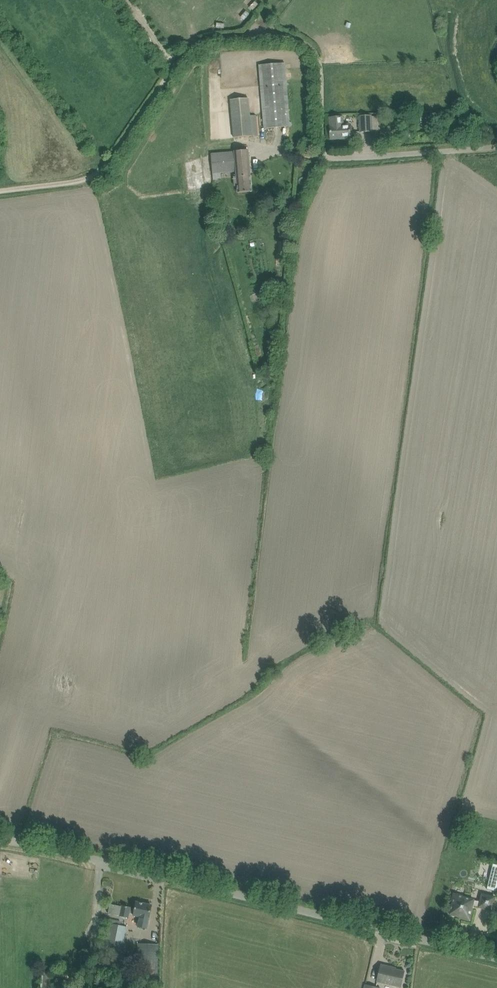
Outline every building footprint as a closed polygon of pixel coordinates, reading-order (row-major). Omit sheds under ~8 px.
[(259,65),(260,68),(264,128),(292,126),(292,123),(290,123),(285,63),(259,65)] [(231,100),(232,119),(234,138),(258,135),(257,117),(251,117),(249,98),(231,100)] [(372,132),(372,122),(372,115),(360,116),(360,132),(372,132)] [(351,138),(350,128),(350,124),(344,124),(343,117),(330,118),(331,139),(351,138)] [(248,150),(212,153),(214,175),(238,173),(238,177),(236,177),(237,186),(240,185),(240,193),(251,192),(248,150)] [(487,889),(496,892),(496,889),(496,866),(493,865),(487,889)] [(453,901),(450,914),(460,917),(459,918),(470,920),(473,909),(472,909),(473,905),(479,906),(479,907),(492,910),(495,897),(482,894),(480,902),(474,900),(462,897),(463,896),(454,894),(452,901),(453,901)] [(108,913),(121,916),(130,918),(131,913),(135,914),(135,915),(141,916),(138,926),(147,928),(152,905),(137,902),(135,909),(130,908),(123,906),(123,907),(110,904),(108,913)] [(111,923),(105,949),(121,952),(127,927),(111,923)] [(137,987),(157,987),(158,985),(158,976),(159,944),(138,944),(137,976),(137,984),(137,987)] [(401,987),(402,981),(404,972),(390,968),(390,967),(381,965),(377,982),(401,987)] [(42,987),(43,974),(35,973),(34,987),(42,987)]
